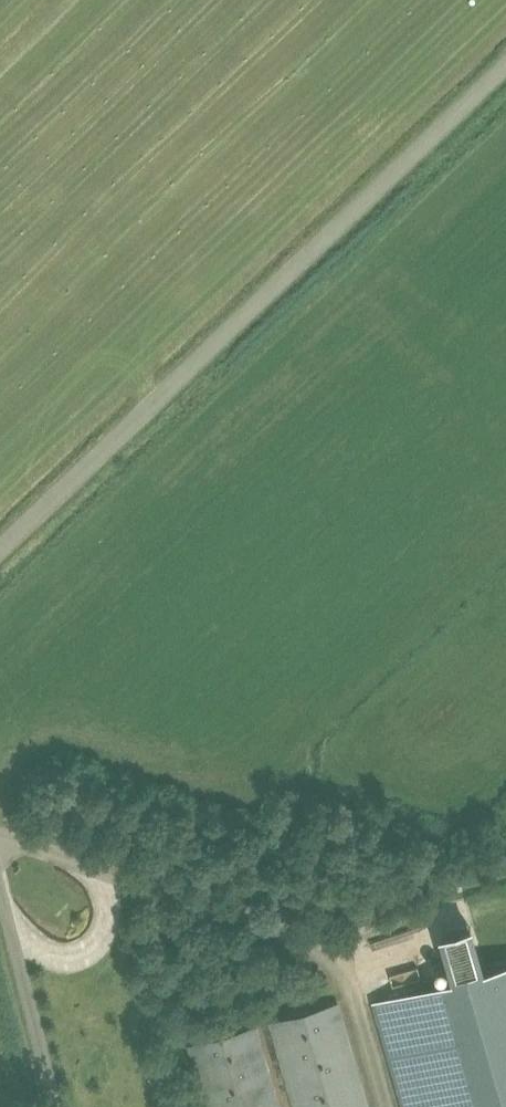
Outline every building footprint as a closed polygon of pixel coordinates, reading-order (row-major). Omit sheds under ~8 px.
[(398,1106),(505,1106),(505,964),(369,1003),(398,1106)] [(337,1001),(270,1020),(295,1106),(368,1106),(337,1001)] [(256,1024),(189,1043),(207,1106),(280,1106),(256,1024)] [(176,1071),(156,1077),(159,1088),(180,1082),(176,1071)]
